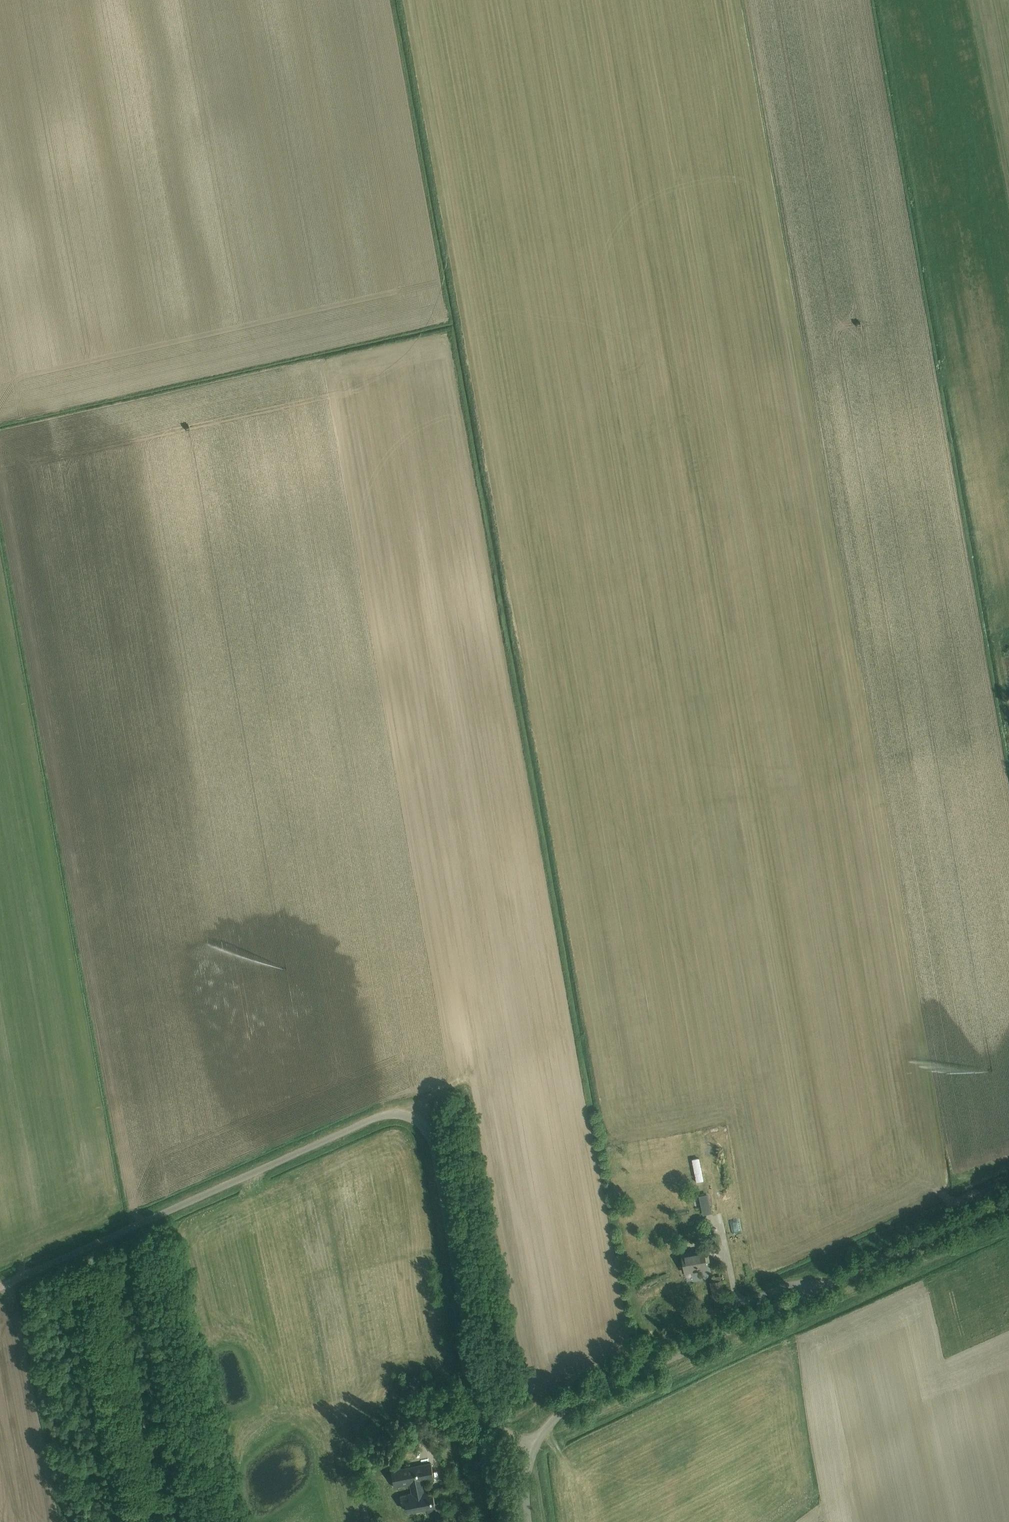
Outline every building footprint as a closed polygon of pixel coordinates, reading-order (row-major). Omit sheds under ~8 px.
[(699,1195),(703,1214),(712,1212),(708,1193),(699,1195)] [(681,1254),(684,1272),(706,1268),(703,1249),(681,1254)] [(427,1507),(428,1513),(436,1512),(433,1495),(429,1496),(428,1490),(424,1491),(422,1482),(434,1479),(431,1463),(391,1471),(394,1487),(410,1484),(412,1494),(400,1496),(402,1506),(406,1505),(407,1511),(427,1507)]
